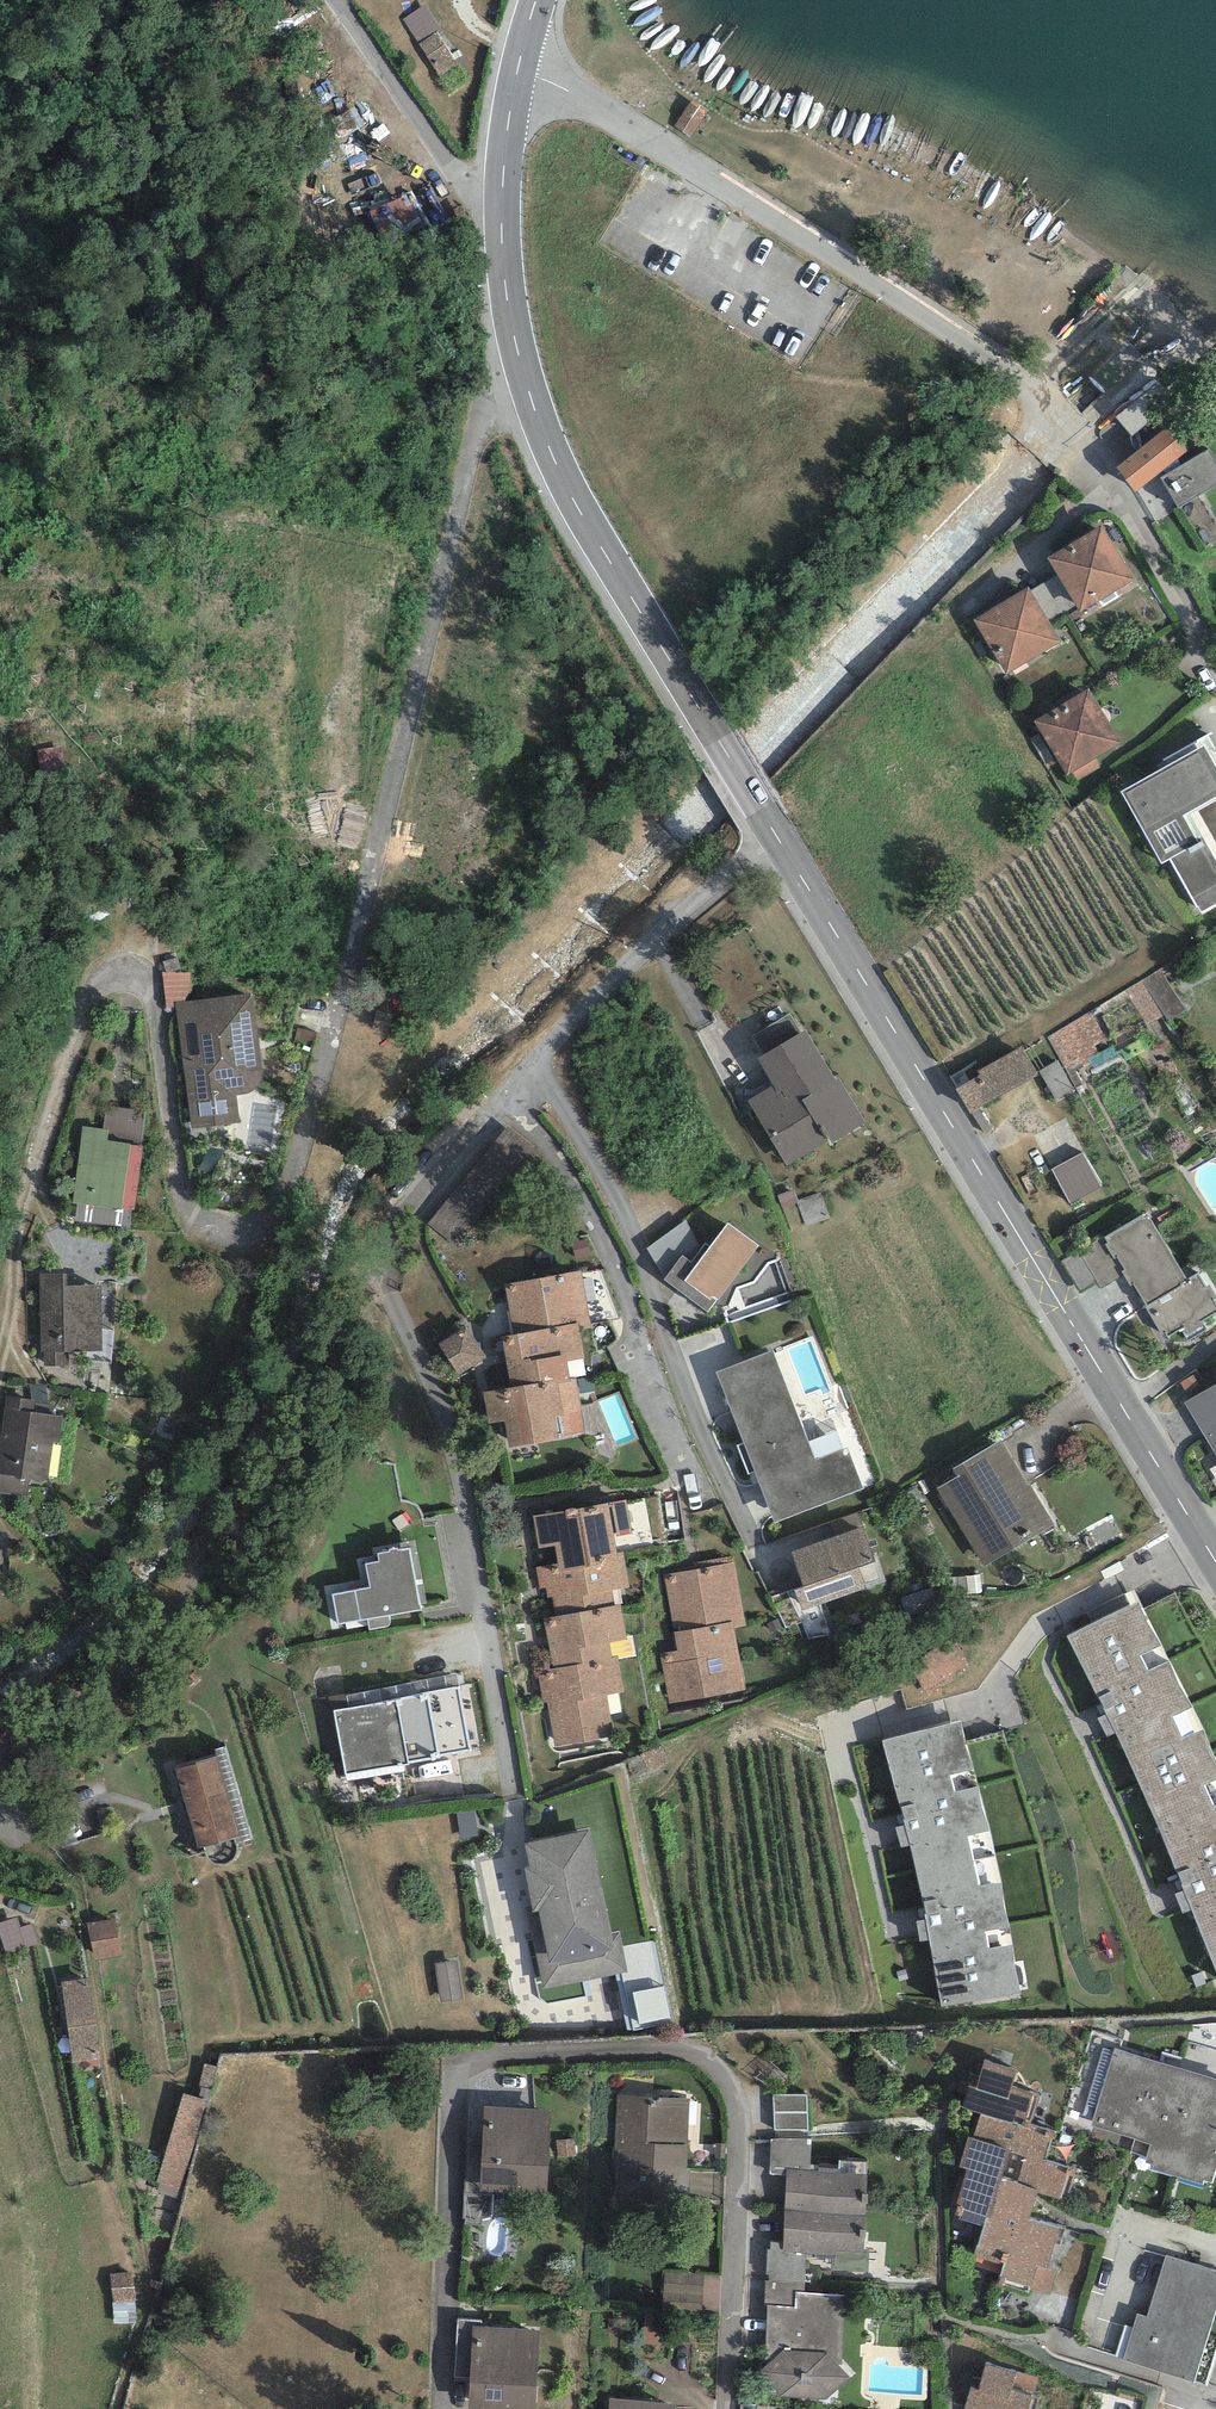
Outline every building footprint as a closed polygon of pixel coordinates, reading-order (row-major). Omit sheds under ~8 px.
[(436,71),(458,59),(427,1),(405,12),(436,71)] [(707,111),(691,100),(675,126),(690,137),(707,111)] [(1176,398),(1160,379),(1116,416),(1132,435),(1176,398)] [(1168,427),(1117,467),(1136,491),(1187,451),(1168,427)] [(1161,477),(1179,507),(1215,484),(1215,461),(1209,449),(1161,477)] [(1102,525),(1048,557),(1059,575),(1076,605),(1080,612),(1134,580),(1102,525)] [(1048,621),(1076,605),(1059,575),(1030,591),(1048,621)] [(1028,588),(975,619),(1007,674),(1060,642),(1048,621),(1030,591),(1028,588)] [(1090,689),(1035,721),(1067,775),(1122,743),(1090,689)] [(1203,915),(1215,908),(1215,803),(1214,800),(1215,799),(1215,768),(1204,746),(1122,792),(1162,863),(1171,858),(1203,915)] [(1168,1022),(1186,1010),(1160,969),(1125,991),(1147,1027),(1164,1016),(1168,1022)] [(190,1001),(190,973),(162,972),(166,1008),(175,1008),(174,1003),(190,1001)] [(175,1008),(193,1128),(241,1123),(237,1096),(245,1096),(250,1093),(256,1089),(259,1085),(262,1080),(263,1073),(263,1068),(251,994),(190,1001),(174,1003),(175,1008)] [(1106,1039),(1090,1012),(1048,1037),(1068,1072),(1083,1063),(1085,1066),(1102,1056),(1095,1044),(1106,1039)] [(773,1086),(748,1101),(788,1166),(831,1140),(833,1143),(866,1123),(840,1080),(837,1081),(805,1031),(757,1058),(773,1086)] [(1038,1075),(1022,1047),(980,1072),(982,1075),(956,1090),(970,1114),(1038,1075)] [(1056,1100),(1074,1090),(1057,1061),(1039,1071),(1056,1100)] [(140,1145),(145,1111),(105,1106),(102,1129),(108,1129),(107,1141),(140,1145)] [(83,1126),(72,1204),(77,1205),(132,1212),(135,1213),(145,1146),(140,1145),(107,1141),(108,1129),(102,1129),(83,1126)] [(496,1140),(426,1217),(457,1244),(527,1167),(496,1140)] [(1071,1205),(1101,1188),(1082,1153),(1052,1170),(1071,1205)] [(75,1221),(130,1229),(132,1212),(77,1205),(75,1221)] [(1105,1238),(1108,1243),(1105,1245),(1114,1259),(1117,1258),(1124,1270),(1121,1272),(1130,1287),(1133,1285),(1146,1306),(1145,1306),(1163,1337),(1165,1335),(1167,1339),(1185,1329),(1188,1335),(1205,1325),(1203,1321),(1215,1314),(1215,1304),(1214,1300),(1215,1299),(1215,1296),(1210,1286),(1206,1288),(1198,1274),(1187,1281),(1151,1220),(1147,1222),(1143,1215),(1105,1238)] [(701,1249),(686,1220),(647,1249),(665,1279),(682,1255),(691,1262),(701,1249)] [(709,1313),(759,1246),(728,1223),(710,1247),(705,1244),(701,1249),(691,1262),(682,1255),(665,1279),(664,1280),(709,1313)] [(581,1270),(504,1284),(513,1335),(578,1323),(580,1331),(592,1328),(581,1270)] [(68,1351),(102,1351),(101,1286),(66,1286),(66,1276),(41,1276),(42,1351),(45,1351),(45,1365),(68,1365),(68,1351)] [(580,1331),(578,1323),(513,1335),(501,1337),(511,1387),(538,1382),(538,1385),(576,1378),(587,1376),(580,1331)] [(485,1358),(465,1327),(439,1343),(459,1375),(485,1358)] [(716,1372),(775,1523),(863,1488),(847,1447),(841,1449),(834,1431),(809,1441),(773,1350),(716,1372)] [(586,1433),(576,1378),(538,1385),(538,1382),(511,1387),(483,1392),(489,1424),(505,1421),(509,1447),(586,1433)] [(46,1385),(30,1384),(32,1401),(36,1401),(34,1412),(53,1414),(53,1405),(48,1405),(46,1385)] [(1184,1403),(1215,1455),(1215,1385),(1184,1403)] [(28,1496),(30,1480),(47,1482),(53,1442),(59,1443),(63,1416),(53,1414),(34,1412),(36,1401),(32,1401),(6,1397),(0,1443),(0,1493),(28,1496)] [(1003,1440),(955,1468),(959,1476),(937,1488),(984,1568),(1055,1526),(1003,1440)] [(627,1500),(534,1515),(539,1549),(555,1546),(558,1563),(617,1553),(614,1536),(632,1534),(627,1500)] [(863,1528),(791,1552),(803,1587),(794,1590),(801,1611),(882,1583),(863,1528)] [(397,1549),(390,1550),(390,1552),(378,1554),(379,1561),(366,1564),(370,1587),(333,1594),(338,1625),(367,1620),(389,1616),(421,1610),(410,1549),(398,1551),(397,1549)] [(624,1552),(617,1553),(558,1563),(536,1567),(539,1588),(546,1587),(548,1597),(552,1597),(555,1616),(615,1605),(612,1590),(630,1587),(624,1552)] [(696,1569),(663,1575),(674,1632),(733,1621),(734,1628),(746,1625),(733,1556),(695,1563),(696,1569)] [(935,1588),(902,1597),(907,1615),(940,1605),(935,1588)] [(1106,1714),(1098,1718),(1107,1737),(1116,1734),(1157,1822),(1183,1890),(1175,1894),(1183,1914),(1191,1910),(1215,1972),(1215,1758),(1203,1729),(1191,1703),(1137,1601),(1067,1636),(1106,1714)] [(620,1604),(615,1605),(555,1616),(543,1618),(552,1668),(612,1658),(609,1642),(626,1639),(620,1604)] [(390,1621),(389,1616),(367,1620),(369,1629),(384,1628),(389,1627),(390,1624),(390,1621)] [(734,1628),(733,1621),(674,1632),(677,1651),(659,1654),(669,1704),(745,1690),(734,1628)] [(971,1669),(952,1637),(910,1663),(929,1694),(971,1669)] [(618,1657),(612,1658),(552,1668),(538,1671),(544,1703),(547,1702),(555,1746),(614,1735),(607,1695),(624,1692),(618,1657)] [(325,1752),(339,1750),(332,1700),(460,1682),(458,1673),(317,1692),(325,1752)] [(391,1701),(335,1711),(346,1775),(403,1765),(409,1764),(408,1762),(440,1756),(440,1755),(470,1749),(459,1687),(391,1699),(391,1701)] [(961,1721),(883,1741),(893,1783),(905,1825),(896,1827),(901,1847),(910,1844),(922,1895),(927,1920),(917,1921),(920,1942),(930,1940),(941,2007),(1021,1993),(1013,1945),(1002,1885),(990,1831),(961,1721)] [(214,1749),(216,1757),(240,1836),(242,1841),(251,1838),(223,1746),(214,1749)] [(216,1757),(175,1769),(198,1848),(240,1836),(216,1757)] [(404,1771),(403,1765),(346,1775),(347,1781),(404,1771)] [(589,1830),(525,1844),(530,1867),(524,1868),(532,1907),(525,1909),(543,1990),(628,1972),(619,1931),(612,1933),(589,1830)] [(0,1923),(0,1936),(6,1955),(40,1945),(33,1924),(21,1928),(18,1918),(0,1923)] [(115,1918),(88,1923),(95,1961),(122,1955),(115,1918)] [(91,1978),(61,1982),(72,2062),(102,2058),(91,1978)] [(664,1987),(633,1993),(640,2024),(670,2018),(664,1987)] [(1096,2108),(1114,2052),(1103,2048),(1086,2105),(1096,2108)] [(1150,2143),(1145,2162),(1152,2164),(1150,2169),(1203,2185),(1205,2179),(1213,2182),(1215,2171),(1215,2078),(1115,2048),(1114,2052),(1096,2108),(1091,2126),(1150,2143)] [(1016,2070),(984,2060),(976,2087),(969,2085),(962,2106),(981,2112),(973,2139),(968,2137),(958,2166),(968,2169),(957,2204),(988,2214),(975,2255),(1004,2265),(1000,2277),(1050,2292),(1056,2272),(1047,2269),(1061,2226),(1030,2217),(1038,2192),(1060,2199),(1070,2167),(1043,2158),(1052,2130),(1031,2124),(1039,2095),(1011,2087),(1016,2070)] [(179,2087),(159,2183),(183,2188),(203,2092),(179,2087)] [(686,2170),(689,2098),(617,2095),(613,2192),(690,2196),(690,2170),(686,2170)] [(807,2095),(774,2095),(774,2130),(807,2130),(807,2095)] [(551,2110),(484,2107),(480,2191),(547,2194),(551,2110)] [(811,2140),(771,2138),(770,2174),(786,2175),(787,2168),(810,2169),(811,2140)] [(574,2139),(557,2141),(558,2157),(575,2156),(574,2139)] [(785,2211),(866,2216),(868,2174),(819,2172),(819,2170),(810,2169),(787,2168),(786,2175),(785,2211)] [(866,2216),(785,2211),(784,2242),(783,2251),(806,2252),(835,2253),(834,2270),(867,2271),(869,2250),(864,2249),(866,2216)] [(805,2283),(806,2252),(783,2251),(784,2242),(771,2242),(770,2250),(767,2250),(766,2275),(769,2275),(769,2281),(805,2283)] [(1167,2256),(1148,2315),(1137,2312),(1131,2328),(1123,2359),(1195,2379),(1215,2312),(1215,2270),(1167,2256)] [(805,2292),(805,2283),(769,2281),(765,2281),(764,2305),(768,2306),(795,2307),(796,2292),(805,2292)] [(768,2306),(765,2350),(843,2352),(844,2294),(805,2292),(796,2292),(795,2307),(768,2306)] [(455,2377),(470,2377),(473,2326),(481,2327),(482,2321),(458,2319),(455,2377)] [(473,2326),(470,2377),(468,2408),(473,2408),(537,2408),(541,2330),(481,2327),(473,2326)] [(1123,2359),(1131,2328),(1124,2326),(1116,2357),(1123,2359)] [(842,2369),(843,2352),(765,2350),(765,2367),(760,2371),(781,2397),(827,2400),(850,2378),(842,2369)] [(985,2364),(977,2389),(972,2387),(965,2408),(1029,2408),(1033,2397),(1038,2377),(985,2364)] [(610,2399),(609,2408),(676,2408),(676,2403),(610,2399)]
